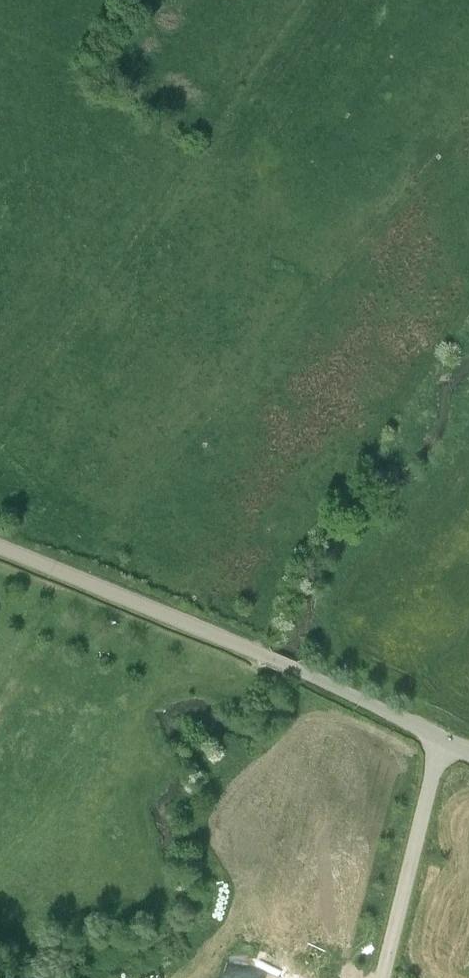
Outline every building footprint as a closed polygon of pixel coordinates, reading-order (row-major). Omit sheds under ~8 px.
[(276,970),(234,955),(226,977),(273,977),(276,970)]
